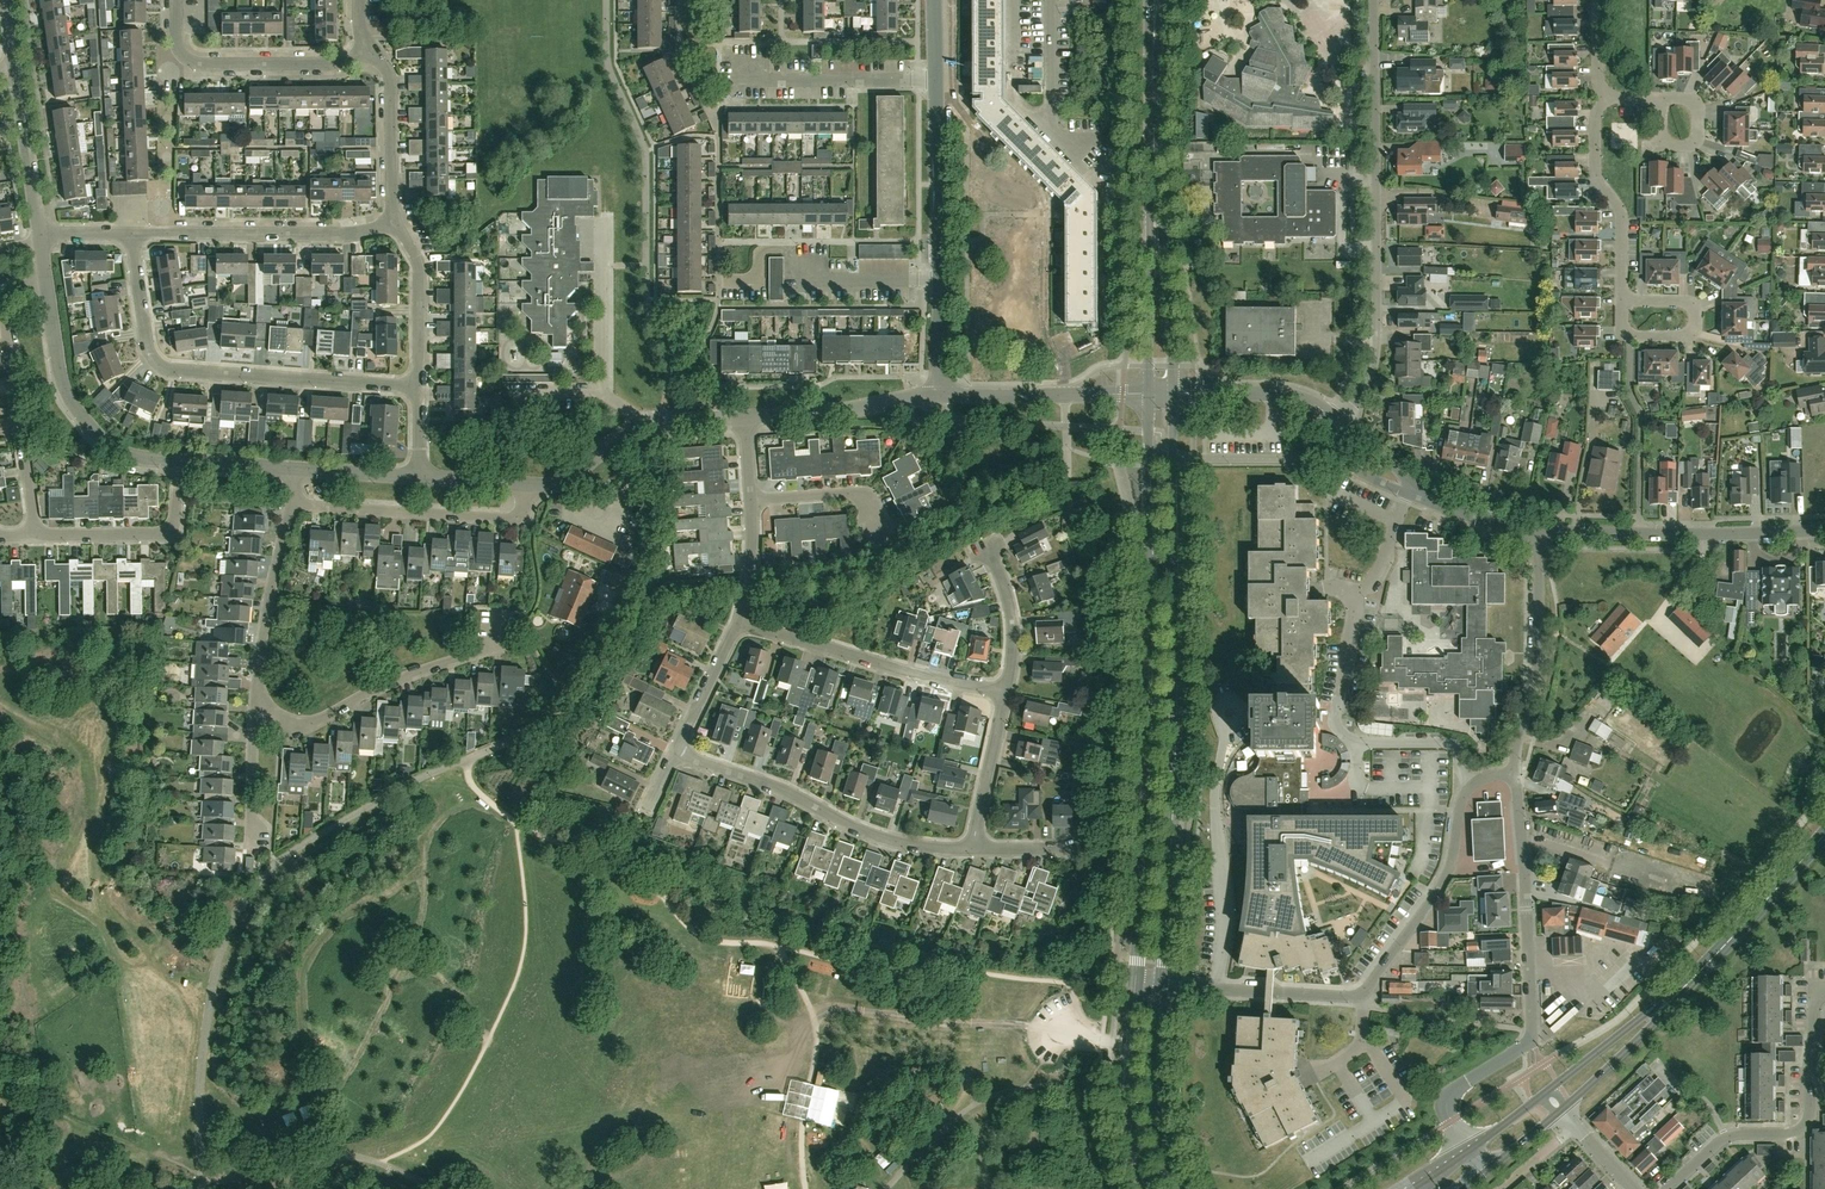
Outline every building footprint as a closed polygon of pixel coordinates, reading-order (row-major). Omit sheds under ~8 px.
[(43,10),(64,7),(63,0),(42,0),(43,10)] [(125,9),(146,10),(146,0),(125,0),(125,9)] [(316,11),(337,11),(336,0),(316,0),(316,11)] [(638,12),(661,12),(661,0),(638,0),(638,12)] [(1067,220),(1067,326),(1095,326),(1096,202),(1098,202),(1098,193),(1092,187),(1087,193),(1083,190),(1087,187),(1003,103),(1003,101),(998,101),(998,97),(1003,97),(1003,0),(975,0),(975,96),(983,96),(983,101),(975,101),(975,109),(980,114),(978,117),(1067,206),(1067,220)] [(1437,23),(1437,0),(1416,0),(1416,17),(1399,17),(1399,38),(1406,38),(1406,43),(1429,43),(1429,23),(1437,23)] [(1574,13),(1574,6),(1577,6),(1577,0),(1554,0),(1554,5),(1548,5),(1548,14),(1574,13)] [(1677,1),(1692,2),(1691,9),(1698,9),(1699,0),(1677,0),(1677,1)] [(1820,10),(1822,0),(1794,0),(1792,9),(1803,11),(1801,26),(1824,29),(1824,11),(1820,10)] [(876,17),(898,17),(897,2),(876,2),(876,17)] [(740,18),(761,18),(761,3),(740,3),(740,18)] [(803,18),(824,18),(824,3),(803,3),(803,18)] [(64,7),(43,10),(45,25),(66,22),(66,21),(71,21),(70,18),(65,14),(64,7)] [(1205,102),(1210,105),(1248,127),(1293,127),(1293,130),(1332,131),(1334,118),(1334,113),(1317,110),(1317,107),(1321,107),(1319,100),(1304,97),(1298,95),(1301,86),(1303,86),(1311,69),(1303,63),(1303,46),(1293,45),(1293,27),(1282,26),(1282,9),(1270,8),(1261,13),(1258,17),(1261,22),(1252,28),(1250,34),(1255,41),(1253,47),(1257,49),(1251,61),(1251,68),(1247,67),(1245,73),(1243,73),(1243,79),(1228,78),(1226,82),(1220,79),(1228,65),(1213,57),(1205,71),(1205,79),(1208,81),(1204,87),(1205,102)] [(146,10),(125,9),(125,24),(146,24),(146,10)] [(337,11),(316,11),(316,26),(337,26),(337,11)] [(638,25),(661,25),(661,12),(638,12),(638,25)] [(1574,13),(1548,14),(1548,22),(1554,22),(1554,35),(1578,35),(1578,21),(1574,21),(1574,13)] [(237,15),(238,36),(253,35),(253,14),(237,15)] [(253,14),(253,35),(267,35),(267,14),(253,14)] [(267,14),(267,35),(283,35),(283,14),(267,14)] [(222,34),(222,36),(238,36),(237,15),(222,15),(222,20),(222,27),(222,34)] [(872,38),(887,38),(887,32),(898,32),(898,17),(876,17),(877,32),(872,32),(872,38)] [(735,38),(750,38),(750,33),(761,33),(761,18),(740,18),(740,32),(735,32),(735,38)] [(814,38),(829,38),(829,32),(824,32),(824,18),(803,18),(803,33),(814,33),(814,38)] [(45,25),(47,39),(68,36),(66,22),(45,25)] [(661,37),(661,25),(638,25),(638,37),(661,37)] [(337,26),(316,26),(316,41),(337,41),(337,26)] [(122,48),(142,47),(142,31),(121,32),(122,48)] [(47,39),(50,54),(70,51),(75,51),(74,43),(69,44),(68,36),(47,39)] [(661,37),(638,37),(638,49),(661,49),(661,37)] [(102,39),(102,49),(109,48),(113,48),(113,45),(109,42),(108,39),(102,39)] [(1676,49),(1676,56),(1676,73),(1692,73),(1692,60),(1699,60),(1700,42),(1687,42),(1687,49),(1676,49)] [(1720,47),(1713,44),(1710,51),(1716,54),(1720,47)] [(812,59),(822,59),(821,45),(812,45),(812,59)] [(1574,67),(1578,67),(1578,53),(1574,53),(1574,45),(1548,45),(1548,54),(1555,54),(1555,66),(1555,67),(1574,67)] [(1824,58),(1821,58),(1819,58),(1819,45),(1796,45),(1796,66),(1800,71),(1800,74),(1824,74),(1824,58)] [(122,62),(143,61),(142,47),(122,48),(122,62)] [(426,67),(447,67),(446,51),(423,51),(423,48),(408,48),(409,59),(426,59),(426,67)] [(681,59),(676,49),(669,50),(669,51),(675,62),(681,59)] [(1676,56),(1666,56),(1666,49),(1653,49),(1653,67),(1660,67),(1660,80),(1676,80),(1676,73),(1676,56)] [(52,69),(73,66),(70,51),(50,54),(52,69)] [(1705,80),(1717,91),(1722,86),(1721,86),(1733,74),(1726,67),(1731,62),(1722,53),(1709,65),(1714,70),(1705,80)] [(648,80),(670,70),(665,59),(643,69),(648,80)] [(1450,60),(1450,69),(1464,69),(1464,60),(1450,60)] [(123,77),(144,76),(143,61),(122,62),(123,77)] [(1396,73),(1396,93),(1407,93),(1407,90),(1424,90),(1424,94),(1441,94),(1441,88),(1441,82),(1432,82),(1432,71),(1436,71),(1436,61),(1423,61),(1412,61),(1412,70),(1399,70),(1399,73),(1396,73)] [(52,69),(54,84),(75,81),(73,66),(52,69)] [(1555,66),(1546,67),(1546,75),(1553,75),(1553,89),(1578,88),(1578,74),(1574,74),(1574,67),(1555,67),(1555,66)] [(409,84),(447,83),(447,67),(426,67),(426,76),(409,76),(409,84)] [(688,75),(685,68),(679,71),(682,77),(688,75)] [(92,77),(92,78),(99,78),(99,69),(92,69),(87,70),(89,77),(92,77)] [(1721,86),(1722,86),(1733,97),(1742,88),(1747,93),(1758,82),(1752,77),(1749,80),(1738,69),(1733,74),(1721,86)] [(675,81),(670,70),(648,80),(653,91),(675,81)] [(688,75),(682,77),(685,84),(691,81),(688,75)] [(124,92),(145,91),(144,76),(123,77),(124,92)] [(75,81),(54,84),(56,99),(77,96),(75,81)] [(680,92),(675,81),(653,91),(659,102),(680,92)] [(427,100),(447,99),(447,83),(409,84),(409,91),(426,91),(427,100)] [(1529,85),(1529,95),(1540,95),(1540,85),(1529,85)] [(310,110),(309,88),(295,89),(295,110),(310,110)] [(325,109),(325,88),(309,88),(310,110),(317,109),(317,116),(325,116),(325,109)] [(325,88),(325,109),(340,109),(339,88),(325,88)] [(339,88),(340,109),(354,109),(354,88),(339,88)] [(354,88),(354,109),(370,109),(370,88),(354,88)] [(265,110),(265,89),(250,89),(250,110),(265,110)] [(280,110),(280,89),(265,89),(265,110),(280,110)] [(295,110),(295,89),(280,89),(280,110),(295,110)] [(1824,113),(1824,97),(1817,97),(1817,89),(1800,89),(1799,106),(1804,110),(1804,112),(1804,113),(1817,113),(1824,113)] [(698,97),(695,90),(689,93),(692,100),(698,97)] [(125,107),(145,106),(145,91),(124,92),(125,107)] [(685,103),(680,92),(659,102),(664,113),(685,103)] [(200,96),(200,116),(215,116),(215,95),(200,96)] [(215,95),(215,116),(230,116),(230,95),(215,95)] [(245,124),(245,116),(245,95),(230,95),(230,116),(230,124),(245,124)] [(185,96),(185,117),(200,116),(200,96),(185,96)] [(701,104),(698,97),(692,100),(695,106),(701,104)] [(880,225),(904,225),(904,97),(876,97),(877,220),(859,220),(859,229),(880,229),(880,225)] [(409,116),(447,115),(447,99),(427,100),(427,108),(409,109),(409,116)] [(1458,110),(1458,102),(1444,102),(1444,110),(1458,110)] [(691,114),(685,103),(664,113),(669,124),(691,114)] [(1547,125),(1575,125),(1575,117),(1578,117),(1578,103),(1555,103),(1555,117),(1547,117),(1547,125)] [(125,122),(146,121),(145,106),(125,107),(125,122)] [(1405,106),(1405,114),(1399,114),(1399,132),(1425,132),(1425,118),(1436,118),(1436,106),(1405,106)] [(1755,107),(1738,107),(1738,114),(1725,114),(1725,130),(1749,130),(1749,122),(1755,122),(1757,119),(1758,110),(1755,107)] [(55,127),(76,124),(74,109),(53,112),(55,127)] [(709,119),(706,112),(700,115),(703,122),(709,119)] [(1817,113),(1804,113),(1804,112),(1799,112),(1799,129),(1803,134),(1803,137),(1824,137),(1824,121),(1817,121),(1817,113)] [(696,125),(691,114),(669,124),(674,135),(696,125)] [(728,134),(743,134),(743,114),(728,114),(728,118),(722,118),(722,139),(728,139),(728,134)] [(743,114),(743,134),(758,134),(758,114),(743,114)] [(758,114),(758,134),(773,134),(773,114),(758,114)] [(773,114),(773,134),(788,134),(788,114),(773,114)] [(788,114),(788,134),(803,134),(803,114),(788,114)] [(803,114),(803,134),(817,134),(817,114),(803,114)] [(817,114),(817,134),(832,134),(832,114),(817,114)] [(832,114),(832,134),(847,134),(847,139),(853,139),(853,124),(847,124),(847,114),(832,114)] [(427,132),(447,132),(447,115),(409,116),(409,124),(427,124),(427,132)] [(126,137),(147,136),(146,121),(125,122),(126,137)] [(1207,121),(1198,121),(1198,138),(1207,138),(1207,121)] [(76,124),(55,127),(58,142),(78,139),(86,137),(83,123),(76,124)] [(1224,134),(1224,126),(1219,125),(1215,126),(1215,134),(1219,135),(1224,134)] [(1575,125),(1547,125),(1547,133),(1553,133),(1553,147),(1579,146),(1578,132),(1575,132),(1575,125)] [(1749,130),(1725,130),(1725,146),(1749,146),(1749,141),(1757,141),(1758,130),(1749,130)] [(410,148),(448,148),(447,132),(427,132),(427,140),(409,141),(410,148)] [(296,140),(295,140),(295,146),(310,146),(310,140),(304,140),(305,133),(295,133),(296,140)] [(127,151),(147,150),(147,136),(126,137),(127,151)] [(354,139),(354,146),(371,146),(370,138),(354,139)] [(60,156),(80,153),(78,139),(58,142),(60,156)] [(677,157),(701,157),(701,145),(677,145),(677,157)] [(1218,153),(1235,153),(1235,145),(1218,145),(1218,153)] [(1505,160),(1526,160),(1526,146),(1505,145),(1505,160)] [(1799,145),(1799,166),(1803,171),(1803,173),(1824,174),(1824,158),(1822,158),(1822,145),(1799,145)] [(427,164),(448,164),(448,148),(410,148),(410,156),(427,156),(427,164)] [(127,166),(148,165),(147,150),(127,151),(127,166)] [(1736,157),(1755,164),(1758,157),(1738,150),(1736,157)] [(1422,161),(1441,161),(1441,151),(1410,151),(1408,153),(1399,153),(1399,164),(1396,167),(1399,170),(1399,175),(1419,175),(1422,172),(1422,161)] [(62,171),(83,168),(80,153),(60,156),(62,171)] [(1306,167),(1304,165),(1301,165),(1301,158),(1299,156),(1284,156),(1243,156),(1241,159),(1241,162),(1214,162),(1215,173),(1217,173),(1217,182),(1215,182),(1215,194),(1217,194),(1217,203),(1215,203),(1215,214),(1223,214),(1223,242),(1234,242),(1234,244),(1245,244),(1244,242),(1254,242),(1254,244),(1265,244),(1265,242),(1275,242),(1275,244),(1286,244),(1286,237),(1334,237),(1337,234),(1336,193),(1334,190),(1306,190),(1306,167)] [(1575,178),(1579,178),(1579,164),(1575,164),(1575,156),(1547,156),(1547,165),(1556,165),(1556,178),(1575,178)] [(677,170),(701,170),(701,157),(677,157),(677,170)] [(1651,177),(1641,176),(1641,195),(1651,195),(1651,194),(1656,194),(1656,187),(1666,187),(1667,187),(1667,171),(1667,167),(1667,164),(1651,163),(1651,177)] [(410,181),(448,180),(448,176),(448,164),(427,164),(427,173),(410,173),(410,181)] [(1736,171),(1732,166),(1730,164),(1719,175),(1730,187),(1730,188),(1735,193),(1735,192),(1745,202),(1757,190),(1752,186),(1757,181),(1743,167),(1736,171)] [(146,181),(149,181),(148,165),(127,166),(128,182),(133,182),(139,181),(146,181)] [(1674,168),(1667,167),(1667,171),(1667,187),(1666,187),(1667,198),(1674,198),(1674,201),(1678,204),(1692,205),(1692,201),(1697,202),(1693,184),(1686,184),(1686,182),(1684,180),(1683,180),(1683,171),(1677,171),(1674,168)] [(64,186),(85,183),(83,168),(62,171),(64,186)] [(758,172),(758,178),(772,178),(772,175),(773,175),(773,168),(772,168),(772,172),(758,172)] [(802,168),(788,168),(788,175),(802,175),(802,178),(803,178),(803,172),(802,172),(802,168)] [(677,182),(701,182),(701,170),(677,170),(677,182)] [(1719,175),(1714,170),(1702,181),(1711,191),(1704,198),(1718,211),(1729,200),(1723,194),(1730,188),(1730,187),(1719,175)] [(809,178),(817,178),(817,172),(803,172),(803,178),(803,181),(809,181),(809,178)] [(193,173),(194,188),(186,188),(186,182),(178,182),(178,199),(185,199),(185,208),(201,208),(201,188),(201,180),(201,174),(193,173)] [(311,175),(311,202),(326,202),(326,181),(326,174),(321,174),(320,176),(311,176),(311,175)] [(371,198),(377,198),(377,174),(356,174),(356,175),(356,177),(356,181),(356,202),(361,202),(361,205),(370,205),(370,202),(371,202),(371,198)] [(341,175),(341,181),(341,202),(356,202),(356,181),(356,177),(356,175),(341,175)] [(594,207),(598,207),(598,190),(594,191),(594,180),(588,180),(588,177),(547,178),(547,180),(537,180),(538,212),(522,212),(522,213),(523,213),(523,220),(531,228),(531,235),(522,235),(522,236),(523,236),(523,243),(531,251),(531,258),(522,258),(522,259),(523,259),(523,265),(531,274),(531,281),(522,281),(522,282),(523,282),(523,288),(531,296),(531,304),(522,304),(522,305),(523,305),(523,311),(531,319),(531,333),(553,333),(553,347),(567,347),(567,319),(574,312),(578,312),(578,304),(567,304),(567,296),(574,289),(578,289),(578,263),(580,263),(580,240),(577,240),(577,225),(574,225),(574,216),(593,216),(593,217),(594,217),(594,207)] [(1388,179),(1389,190),(1402,189),(1402,178),(1388,179)] [(1556,178),(1528,178),(1529,187),(1556,186),(1556,200),(1579,200),(1579,185),(1575,185),(1575,178),(1556,178)] [(201,180),(201,188),(201,208),(216,208),(216,188),(209,188),(208,180),(201,180)] [(253,188),(245,188),(245,208),(260,208),(260,188),(260,182),(260,180),(253,180),(253,188)] [(448,180),(410,181),(410,188),(427,188),(427,197),(448,197),(448,180)] [(1499,198),(1508,189),(1500,180),(1491,189),(1499,198)] [(341,181),(326,181),(326,202),(341,202),(341,181)] [(260,182),(260,188),(260,208),(276,208),(276,188),(276,182),(260,182)] [(677,194),(701,194),(701,182),(677,182),(677,194)] [(85,183),(64,186),(66,201),(87,198),(85,183)] [(1802,183),(1801,204),(1806,209),(1806,211),(1824,212),(1824,196),(1824,183),(1802,183)] [(231,188),(216,188),(216,208),(230,208),(231,188)] [(245,188),(231,188),(230,208),(245,208),(245,188)] [(290,188),(276,188),(276,208),(290,208),(290,188)] [(306,188),(290,188),(290,208),(306,209),(306,188)] [(677,206),(701,206),(701,194),(677,194),(677,206)] [(106,197),(97,197),(98,210),(107,210),(106,197)] [(1404,199),(1404,206),(1399,206),(1399,224),(1427,224),(1427,212),(1435,212),(1435,198),(1404,199)] [(722,200),(722,216),(728,216),(728,226),(743,226),(743,205),(729,205),(729,200),(722,200)] [(832,205),(832,226),(847,226),(847,215),(853,215),(853,200),(847,200),(847,205),(832,205)] [(2,233),(15,231),(13,221),(17,220),(16,212),(12,212),(10,203),(0,204),(0,221),(2,233)] [(743,205),(743,226),(758,226),(758,205),(743,205)] [(758,205),(758,226),(773,226),(773,205),(758,205)] [(773,205),(773,226),(788,226),(788,205),(773,205)] [(788,205),(788,226),(803,226),(803,205),(788,205)] [(803,205),(803,226),(818,226),(818,205),(803,205)] [(818,205),(818,226),(832,226),(832,205),(818,205)] [(677,219),(701,219),(701,206),(677,206),(677,219)] [(1528,211),(1521,210),(1498,207),(1496,220),(1526,224),(1528,211)] [(1594,212),(1594,207),(1554,207),(1554,216),(1576,216),(1576,233),(1598,233),(1598,220),(1601,220),(1601,212),(1594,212)] [(677,231),(701,231),(701,219),(677,219),(677,231)] [(1808,222),(1807,243),(1812,248),(1812,251),(1824,251),(1824,222),(1808,222)] [(1448,240),(1448,227),(1428,227),(1428,240),(1448,240)] [(677,243),(701,243),(701,231),(677,231),(677,243)] [(1761,239),(1761,254),(1771,254),(1771,239),(1761,239)] [(1601,249),(1601,240),(1570,240),(1570,252),(1575,252),(1575,261),(1598,262),(1598,249),(1601,249)] [(1697,256),(1704,261),(1697,272),(1710,281),(1723,261),(1715,255),(1719,249),(1707,241),(1697,256)] [(677,255),(701,255),(701,243),(677,243),(677,255)] [(166,257),(157,259),(160,275),(179,272),(175,249),(165,250),(166,257)] [(1399,250),(1399,266),(1422,265),(1422,250),(1399,250)] [(75,272),(92,272),(92,253),(75,253),(75,260),(70,260),(70,269),(71,275),(73,275),(75,272)] [(107,261),(107,253),(92,253),(92,272),(114,273),(114,261),(107,261)] [(1663,285),(1663,261),(1653,261),(1653,254),(1640,254),(1640,272),(1647,272),(1647,285),(1663,285)] [(1663,261),(1663,285),(1679,285),(1679,272),(1686,272),(1686,254),(1674,254),(1673,261),(1663,261)] [(677,267),(701,267),(701,255),(677,255),(677,267)] [(217,275),(232,275),(232,256),(217,256),(217,257),(217,275)] [(248,278),(248,264),(248,256),(232,256),(232,275),(232,284),(248,284),(248,304),(249,304),(256,305),(256,297),(256,278),(248,278)] [(272,275),(272,285),(280,285),(280,283),(280,256),(264,256),(264,264),(264,275),(272,275)] [(295,284),(295,275),(296,275),(296,256),(280,256),(280,284),(295,284)] [(328,275),(328,256),(312,257),(312,275),(321,275),(321,284),(328,284),(328,275)] [(328,256),(328,275),(343,275),(343,256),(328,256)] [(366,263),(366,272),(378,273),(397,273),(397,256),(378,256),(378,263),(366,263)] [(1808,257),(1808,275),(1804,275),(1803,277),(1802,279),(1801,282),(1802,284),(1807,289),(1812,285),(1812,286),(1824,287),(1824,258),(1808,257)] [(1723,261),(1710,281),(1723,289),(1731,278),(1737,282),(1739,278),(1744,271),(1746,267),(1736,260),(1732,266),(1723,261)] [(455,281),(476,281),(476,264),(453,264),(453,262),(437,262),(437,273),(455,273),(455,281)] [(677,280),(701,280),(701,267),(677,267),(677,280)] [(1448,268),(1424,267),(1424,274),(1448,276),(1448,268)] [(1601,277),(1601,269),(1565,269),(1565,290),(1597,290),(1597,277),(1601,277)] [(1744,271),(1739,278),(1745,282),(1750,275),(1744,271)] [(179,272),(160,275),(163,292),(182,289),(179,272)] [(397,289),(397,273),(378,273),(378,289),(397,289)] [(67,298),(75,296),(73,277),(64,279),(67,298)] [(1426,290),(1423,290),(1423,277),(1408,277),(1408,289),(1399,289),(1399,305),(1426,305),(1426,290)] [(1464,286),(1474,286),(1474,277),(1464,278),(1464,286)] [(701,280),(677,280),(677,292),(701,292),(701,280)] [(437,298),(476,297),(476,281),(455,281),(455,290),(437,290),(437,298)] [(92,294),(109,291),(108,284),(91,286),(92,294)] [(182,289),(163,292),(165,307),(184,304),(182,289)] [(397,289),(378,289),(378,305),(397,305),(397,289)] [(1247,291),(1227,291),(1227,300),(1247,300),(1247,291)] [(1805,294),(1804,315),(1809,319),(1808,328),(1823,329),(1824,322),(1824,294),(1805,294)] [(67,298),(68,305),(87,302),(86,295),(75,296),(67,298)] [(96,317),(119,314),(117,297),(93,300),(96,317)] [(209,307),(208,297),(191,300),(193,310),(209,307)] [(455,313),(476,313),(476,297),(437,298),(437,305),(455,305),(455,313)] [(1452,297),(1452,309),(1488,309),(1488,297),(1452,297)] [(1570,311),(1575,311),(1575,318),(1597,319),(1597,306),(1600,306),(1600,298),(1562,297),(1562,303),(1570,311)] [(1723,320),(1747,320),(1754,321),(1754,297),(1736,297),(1736,304),(1723,304),(1723,320)] [(353,310),(360,310),(368,310),(368,301),(351,301),(351,310),(353,310)] [(240,325),(240,320),(223,319),(225,305),(217,306),(217,308),(216,321),(223,321),(223,324),(221,347),(238,349),(240,325)] [(256,323),(264,324),(265,306),(264,306),(258,305),(256,323)] [(216,323),(216,321),(217,308),(209,307),(208,323),(216,323)] [(1296,356),(1296,309),(1227,308),(1227,356),(1296,356)] [(304,327),(311,328),(313,309),(306,309),(304,327)] [(313,309),(311,328),(319,328),(320,310),(313,309)] [(171,312),(172,320),(181,319),(190,318),(191,310),(171,312)] [(360,320),(360,310),(353,310),(352,331),(359,331),(360,320)] [(360,310),(360,320),(374,320),(373,310),(368,310),(360,310)] [(437,329),(476,329),(476,313),(455,313),(455,322),(437,322),(437,329)] [(1399,314),(1399,328),(1427,328),(1427,321),(1440,321),(1440,314),(1418,313),(1418,314),(1399,314)] [(74,344),(107,340),(106,332),(121,330),(119,314),(96,317),(97,328),(93,329),(94,334),(73,337),(74,344)] [(377,318),(377,341),(397,341),(397,318),(377,318)] [(1747,331),(1747,320),(1723,320),(1723,336),(1736,336),(1736,343),(1754,344),(1754,331),(1747,331)] [(269,351),(286,352),(287,328),(288,322),(277,321),(277,328),(270,327),(269,351)] [(181,324),(182,333),(175,334),(175,330),(168,331),(171,347),(176,346),(177,353),(193,351),(189,327),(189,323),(181,324)] [(256,326),(240,325),(238,349),(255,350),(256,326)] [(1461,334),(1461,325),(1452,325),(1452,335),(1461,334)] [(189,327),(193,351),(208,348),(205,330),(197,331),(196,326),(189,327)] [(1600,326),(1575,326),(1575,347),(1597,347),(1597,334),(1600,334),(1600,326)] [(287,328),(286,352),(303,353),(304,330),(287,328)] [(455,346),(476,346),(476,329),(437,329),(437,337),(455,337),(455,346)] [(849,337),(850,363),(863,363),(863,337),(856,337),(856,330),(850,330),(850,337),(849,337)] [(316,354),(333,356),(335,332),(318,331),(316,354)] [(863,331),(863,337),(863,363),(877,363),(877,337),(867,337),(867,331),(863,331)] [(352,333),(335,332),(333,356),(350,357),(352,333)] [(836,332),(836,337),(836,363),(850,363),(849,337),(842,337),(842,332),(836,332)] [(891,332),(891,336),(890,336),(890,363),(904,363),(904,336),(894,336),(894,332),(891,332)] [(1396,361),(1421,362),(1421,352),(1432,352),(1432,335),(1415,335),(1415,345),(1397,345),(1396,361)] [(890,363),(890,336),(877,337),(877,363),(890,363)] [(762,337),(762,346),(762,373),(775,373),(775,346),(775,341),(768,341),(768,337),(762,337)] [(836,363),(836,337),(822,337),(822,363),(836,363)] [(1805,353),(1805,373),(1813,373),(1813,375),(1820,375),(1820,372),(1824,372),(1824,339),(1810,339),(1810,353),(1805,353)] [(99,368),(118,359),(112,344),(108,346),(107,340),(74,344),(76,357),(89,351),(94,362),(97,361),(97,363),(99,368)] [(735,373),(735,346),(726,346),(726,340),(710,340),(710,365),(721,365),(721,374),(735,373)] [(789,340),(789,346),(789,373),(802,373),(802,346),(795,346),(795,340),(789,340)] [(802,340),(802,346),(802,373),(816,373),(816,346),(809,346),(809,340),(802,340)] [(356,358),(366,358),(366,341),(365,341),(358,341),(357,348),(356,358)] [(397,356),(397,341),(377,341),(370,341),(370,348),(377,348),(377,356),(397,356)] [(735,341),(735,346),(735,373),(748,373),(748,346),(748,341),(735,341)] [(437,362),(476,362),(476,346),(455,346),(455,354),(437,354),(437,362)] [(748,346),(748,373),(762,373),(762,346),(748,346)] [(775,346),(775,373),(789,373),(789,346),(775,346)] [(1481,361),(1490,362),(1492,352),(1483,351),(1481,361)] [(1662,376),(1662,352),(1646,352),(1646,365),(1638,365),(1638,383),(1651,383),(1651,376),(1662,376)] [(1662,352),(1662,376),(1672,376),(1672,383),(1685,383),(1685,365),(1678,365),(1678,352),(1662,352)] [(1734,353),(1724,363),(1722,364),(1739,381),(1747,374),(1751,378),(1750,380),(1756,387),(1765,378),(1761,374),(1766,369),(1764,367),(1768,363),(1759,353),(1752,359),(1749,356),(1743,362),(1734,353)] [(118,359),(99,368),(102,374),(99,375),(103,383),(125,374),(120,363),(118,359)] [(1421,362),(1396,361),(1396,378),(1414,378),(1414,388),(1432,388),(1432,378),(1420,378),(1421,362)] [(455,378),(476,378),(476,362),(437,362),(437,369),(455,369),(455,378)] [(1452,376),(1466,378),(1467,364),(1454,362),(1452,376)] [(1694,362),(1694,363),(1694,375),(1687,375),(1687,393),(1700,393),(1700,386),(1710,386),(1711,362),(1694,362)] [(1506,367),(1493,365),(1492,374),(1505,376),(1506,367)] [(1598,390),(1608,391),(1608,372),(1598,371),(1598,390)] [(1608,372),(1608,391),(1619,391),(1620,372),(1608,372)] [(503,375),(503,383),(535,383),(535,375),(503,375)] [(1501,389),(1500,376),(1492,376),(1493,389),(1501,389)] [(0,379),(0,392),(9,390),(7,378),(0,379)] [(437,394),(476,394),(476,378),(455,378),(455,387),(437,387),(437,394)] [(129,412),(135,415),(147,391),(141,388),(142,385),(136,382),(133,385),(133,384),(127,396),(124,394),(118,400),(112,395),(110,397),(99,409),(109,419),(119,410),(113,404),(115,402),(125,402),(132,405),(129,412)] [(1824,394),(1822,386),(1797,391),(1800,404),(1807,403),(1808,405),(1810,405),(1812,415),(1824,412),(1824,393),(1824,394)] [(110,397),(112,395),(105,388),(92,402),(99,409),(110,397)] [(147,391),(135,415),(136,415),(139,408),(153,415),(161,398),(147,391)] [(220,415),(235,416),(236,394),(222,392),(220,415)] [(785,392),(769,396),(772,406),(779,403),(778,398),(786,396),(785,392)] [(251,395),(236,394),(235,416),(235,422),(249,423),(248,446),(256,446),(257,438),(258,432),(258,422),(250,421),(250,417),(251,395)] [(476,398),(476,394),(437,394),(437,402),(455,402),(455,411),(476,411),(476,409),(478,409),(479,408),(479,399),(478,398),(476,398)] [(1390,405),(1390,420),(1414,420),(1414,405),(1423,405),(1423,395),(1403,395),(1403,405),(1390,405)] [(188,423),(190,397),(175,396),(173,422),(188,423)] [(282,416),(283,397),(268,396),(266,415),(274,415),(273,423),(281,423),(282,416)] [(210,445),(210,435),(211,423),(205,422),(207,398),(190,397),(188,423),(189,423),(189,424),(202,425),(201,444),(210,445)] [(299,398),(283,397),(282,416),(298,417),(299,398)] [(328,420),(330,400),(312,399),(311,419),(328,420)] [(348,401),(330,400),(328,420),(346,421),(348,401)] [(352,424),(352,425),(361,426),(362,406),(355,406),(353,406),(352,424)] [(372,407),(371,417),(374,417),(373,426),(397,428),(398,409),(381,407),(374,407),(372,407)] [(1462,421),(1463,409),(1455,409),(1454,420),(1462,421)] [(1682,412),(1683,420),(1706,417),(1705,409),(1682,412)] [(1490,435),(1497,437),(1498,437),(1499,427),(1501,414),(1494,413),(1490,435)] [(256,448),(264,449),(265,432),(264,432),(266,418),(258,417),(258,422),(258,432),(257,438),(256,446),(256,448)] [(212,418),(211,423),(210,435),(219,435),(220,419),(212,418)] [(296,451),(303,451),(304,435),(305,421),(298,420),(297,435),(296,451)] [(1414,420),(1390,420),(1390,435),(1403,435),(1403,444),(1423,449),(1423,434),(1414,434),(1414,420)] [(303,451),(311,452),(313,421),(305,421),(304,435),(303,451)] [(161,426),(158,440),(166,442),(170,425),(162,423),(161,426)] [(1522,442),(1529,443),(1539,445),(1543,426),(1525,423),(1522,442)] [(1761,432),(1762,423),(1754,423),(1753,431),(1761,432)] [(158,441),(158,440),(161,426),(155,424),(151,440),(158,441)] [(344,424),(343,437),(351,438),(351,433),(352,425),(352,424),(344,424)] [(1548,438),(1559,439),(1561,425),(1550,424),(1548,438)] [(1459,434),(1460,427),(1449,425),(1443,459),(1454,461),(1458,439),(1459,434)] [(351,443),(350,455),(352,455),(380,457),(381,446),(395,447),(397,428),(373,426),(373,435),(370,435),(369,445),(369,447),(360,447),(360,444),(351,443)] [(1508,428),(1499,427),(1498,437),(1506,439),(1508,428)] [(1470,436),(1459,434),(1458,439),(1454,461),(1465,463),(1470,436)] [(1481,438),(1480,444),(1476,465),(1487,468),(1491,447),(1486,446),(1488,436),(1482,435),(1481,438)] [(1480,444),(1481,438),(1470,436),(1465,463),(1476,465),(1480,444)] [(343,438),(342,454),(349,455),(350,455),(351,443),(351,438),(343,437),(343,438)] [(820,454),(821,476),(835,475),(835,476),(846,476),(845,474),(844,453),(843,438),(833,439),(834,453),(820,454)] [(1523,450),(1524,443),(1507,439),(1504,446),(1501,445),(1496,469),(1516,473),(1521,450),(1523,450)] [(795,456),(796,478),(810,477),(810,478),(821,477),(821,476),(820,454),(818,440),(808,441),(809,455),(795,456)] [(844,453),(845,474),(860,473),(860,475),(870,474),(870,466),(880,466),(878,440),(857,441),(858,452),(844,453)] [(786,480),(797,479),(796,478),(795,456),(794,441),(783,442),(784,457),(770,458),(771,480),(786,479),(786,480)] [(1563,456),(1559,456),(1552,454),(1547,477),(1554,479),(1554,480),(1565,482),(1569,466),(1576,467),(1581,446),(1566,443),(1563,456)] [(676,448),(677,459),(702,458),(703,471),(723,469),(728,469),(727,460),(723,460),(722,445),(676,448)] [(1613,492),(1621,453),(1595,448),(1588,486),(1613,492)] [(894,500),(914,490),(907,477),(920,471),(911,453),(892,462),(896,471),(882,478),(887,488),(888,487),(894,500)] [(46,465),(40,459),(33,465),(40,472),(46,465)] [(1791,493),(1799,493),(1799,465),(1782,465),(1782,461),(1771,462),(1773,503),(1791,502),(1791,493)] [(1692,462),(1683,462),(1683,475),(1692,475),(1692,462)] [(1651,479),(1651,504),(1667,504),(1667,503),(1667,491),(1667,487),(1675,487),(1675,470),(1675,463),(1662,463),(1662,470),(1661,479),(1651,479)] [(678,472),(679,483),(703,482),(704,495),(725,493),(730,493),(729,484),(724,484),(723,469),(703,471),(678,472)] [(1758,495),(1758,485),(1757,469),(1742,469),(1742,480),(1731,480),(1732,505),(1750,504),(1750,495),(1758,495)] [(1692,488),(1692,489),(1692,509),(1709,509),(1708,474),(1696,475),(1697,488),(1692,488)] [(64,520),(75,520),(75,519),(74,497),(74,475),(63,475),(64,498),(49,498),(49,519),(64,519),(64,520)] [(99,520),(99,519),(99,497),(99,482),(88,482),(88,497),(74,497),(75,519),(89,519),(89,520),(99,520)] [(894,500),(893,501),(898,510),(899,509),(906,522),(925,513),(919,499),(931,493),(927,484),(914,490),(894,500)] [(123,497),(124,518),(138,518),(138,519),(149,519),(148,507),(158,507),(158,485),(137,486),(138,497),(123,497)] [(99,497),(99,519),(113,518),(113,519),(124,519),(124,518),(123,497),(123,486),(113,486),(113,497),(99,497)] [(1292,702),(1310,702),(1310,669),(1315,669),(1315,636),(1329,636),(1329,602),(1308,602),(1308,571),(1317,571),(1317,520),(1315,520),(1315,504),(1296,505),(1296,488),(1287,488),(1286,486),(1276,486),(1276,488),(1259,488),(1259,553),(1249,553),(1249,620),(1257,620),(1257,653),(1272,653),(1272,660),(1278,660),(1278,675),(1273,675),(1273,702),(1274,702),(1292,702)] [(726,517),(731,517),(731,507),(726,508),(725,493),(704,495),(672,497),(673,508),(705,506),(706,518),(726,517)] [(246,531),(265,533),(266,517),(261,517),(261,509),(234,507),(233,515),(235,515),(234,530),(235,530),(246,531)] [(1070,527),(1071,527),(1083,527),(1083,525),(1087,524),(1087,509),(1073,509),(1073,513),(1070,513),(1070,527)] [(824,518),(825,539),(840,538),(841,553),(851,552),(848,515),(838,515),(838,517),(824,518)] [(825,539),(824,518),(824,516),(813,517),(813,519),(799,520),(801,541),(815,540),(816,555),(817,555),(825,554),(827,554),(825,539)] [(728,541),(733,541),(732,531),(727,531),(726,517),(706,518),(674,520),(674,531),(706,529),(707,542),(728,541)] [(799,520),(799,518),(789,519),(789,520),(774,521),(776,543),(790,542),(791,556),(802,556),(801,541),(799,520)] [(1042,522),(1030,529),(1033,536),(1014,546),(1022,564),(1044,553),(1039,542),(1049,537),(1042,522)] [(342,529),(335,528),(334,533),(333,555),(356,556),(356,552),(358,530),(358,525),(343,524),(342,524),(342,529)] [(363,557),(377,558),(378,558),(379,546),(380,527),(365,525),(365,530),(358,530),(356,552),(363,553),(363,557)] [(736,527),(737,539),(745,538),(744,526),(736,527)] [(564,543),(609,564),(616,548),(571,527),(564,543)] [(246,531),(235,530),(234,538),(231,537),(230,553),(231,553),(245,554),(261,555),(262,540),(245,539),(246,531)] [(318,536),(311,536),(309,562),(323,563),(323,569),(332,570),(333,555),(334,533),(319,532),(318,536)] [(448,536),(447,541),(445,577),(453,577),(453,571),(468,572),(469,560),(470,538),(471,533),(455,532),(455,536),(448,536)] [(478,539),(470,538),(469,560),(476,561),(476,565),(492,566),(492,562),(493,547),(494,535),(478,534),(478,539)] [(396,536),(396,551),(405,551),(404,535),(396,536)] [(1452,546),(1444,546),(1444,540),(1429,540),(1429,535),(1406,535),(1406,550),(1413,550),(1413,605),(1467,605),(1467,639),(1462,639),(1462,654),(1448,654),(1448,657),(1444,657),(1445,659),(1403,659),(1403,637),(1388,637),(1388,651),(1383,651),(1382,668),(1381,668),(1381,683),(1399,683),(1399,689),(1429,689),(1429,694),(1460,694),(1460,719),(1471,719),(1471,727),(1476,727),(1476,733),(1481,733),(1481,741),(1489,741),(1489,720),(1496,720),(1496,705),(1502,705),(1503,654),(1506,654),(1506,643),(1495,643),(1495,639),(1486,639),(1487,604),(1505,604),(1505,574),(1498,574),(1498,563),(1487,563),(1487,558),(1452,558),(1452,546)] [(445,577),(447,541),(432,540),(431,545),(424,545),(424,549),(422,575),(430,576),(430,571),(445,572),(445,577)] [(728,541),(707,542),(675,544),(673,544),(674,565),(687,564),(686,554),(708,553),(709,566),(734,564),(734,555),(729,556),(728,541)] [(514,572),(521,572),(523,551),(515,550),(516,546),(500,545),(500,548),(493,547),(492,562),(499,563),(498,576),(513,577),(514,572)] [(398,591),(399,575),(401,553),(394,553),(394,547),(379,546),(378,558),(377,558),(376,578),(384,579),(384,590),(398,591)] [(408,554),(401,553),(399,575),(407,575),(406,579),(422,580),(422,575),(424,549),(409,548),(408,554)] [(623,552),(617,564),(628,569),(633,557),(623,552)] [(1716,597),(1738,600),(1743,601),(1745,582),(1745,552),(1732,552),(1732,585),(1718,583),(1716,597)] [(245,554),(231,553),(231,560),(227,560),(225,576),(238,576),(257,578),(258,562),(245,561),(245,554)] [(825,554),(817,555),(818,565),(818,566),(826,566),(825,564),(825,554)] [(150,559),(141,559),(141,564),(141,580),(141,588),(154,587),(155,614),(165,614),(165,564),(150,564),(150,559)] [(69,565),(70,581),(83,581),(83,615),(94,615),(94,581),(93,565),(78,565),(78,560),(69,560),(69,565)] [(93,565),(94,581),(107,581),(107,615),(118,615),(117,581),(117,564),(102,564),(102,560),(93,560),(93,565)] [(117,560),(117,564),(117,581),(130,580),(131,615),(142,615),(141,588),(141,580),(141,564),(126,564),(126,560),(117,560)] [(25,616),(36,616),(36,565),(21,566),(20,561),(11,561),(11,566),(12,582),(12,589),(25,589),(25,616)] [(45,561),(45,581),(45,582),(59,581),(60,616),(70,616),(70,581),(69,565),(55,565),(55,561),(45,561)] [(1064,561),(1047,567),(1049,574),(1066,568),(1064,561)] [(1817,588),(1824,588),(1824,563),(1824,561),(1817,561),(1817,577),(1810,577),(1810,593),(1816,593),(1817,592),(1817,588)] [(1,582),(2,616),(12,616),(12,589),(12,582),(11,566),(0,566),(0,582),(1,582)] [(953,608),(959,605),(971,599),(972,602),(984,599),(968,566),(949,575),(950,578),(943,582),(947,591),(945,592),(953,608)] [(1776,569),(1763,569),(1763,605),(1774,605),(1774,614),(1775,614),(1775,615),(1781,616),(1787,615),(1788,614),(1788,605),(1799,605),(1799,569),(1786,569),(1785,569),(1777,569),(1776,569)] [(587,608),(597,584),(569,570),(551,615),(580,627),(588,609),(587,608)] [(615,572),(609,586),(625,594),(631,580),(615,572)] [(1037,604),(1055,598),(1046,573),(1029,580),(1037,604)] [(214,598),(237,599),(253,600),(254,585),(237,584),(238,576),(225,576),(222,575),(222,582),(223,583),(222,597),(214,597),(214,598)] [(1758,594),(1760,589),(1747,589),(1747,609),(1746,609),(1746,626),(1757,626),(1757,599),(1758,594)] [(444,596),(443,613),(451,613),(452,596),(444,596)] [(237,599),(214,598),(214,605),(219,605),(218,621),(222,621),(229,622),(249,623),(250,608),(237,607),(237,599)] [(880,600),(878,609),(885,611),(888,602),(880,600)] [(973,607),(970,620),(974,619),(989,616),(987,604),(973,607)] [(705,615),(685,605),(674,627),(688,634),(683,645),(701,654),(711,633),(699,627),(705,615)] [(1742,609),(1737,608),(1727,607),(1725,622),(1730,623),(1728,640),(1738,641),(1742,609)] [(1619,608),(1607,622),(1592,639),(1611,656),(1626,639),(1621,635),(1627,628),(1632,632),(1638,624),(1619,608)] [(907,649),(908,646),(910,646),(916,626),(925,628),(928,617),(926,611),(918,609),(916,616),(899,611),(890,641),(898,643),(897,646),(907,649)] [(1075,611),(1058,613),(1058,621),(1037,622),(1038,644),(1064,643),(1064,633),(1076,633),(1075,611)] [(1691,640),(1700,630),(1684,614),(1675,624),(1691,640)] [(162,629),(173,631),(178,618),(167,617),(162,629)] [(935,628),(931,642),(936,644),(933,652),(952,657),(952,655),(957,639),(960,640),(963,641),(967,626),(939,617),(936,628),(935,628)] [(228,644),(245,645),(246,630),(229,629),(229,622),(222,621),(221,628),(215,628),(214,643),(228,644)] [(1644,644),(1656,655),(1668,641),(1656,630),(1644,644)] [(644,645),(645,645),(664,654),(668,646),(649,636),(644,645)] [(988,661),(990,652),(988,652),(990,639),(970,636),(966,659),(986,662),(987,661),(988,661)] [(214,643),(197,641),(196,657),(193,656),(193,663),(196,664),(213,665),(213,658),(227,659),(228,644),(214,643)] [(759,683),(753,703),(762,705),(769,682),(762,680),(769,654),(751,650),(743,679),(759,683)] [(684,688),(692,671),(682,666),(685,661),(668,653),(655,680),(668,686),(670,681),(684,688)] [(1824,656),(1814,655),(1812,667),(1822,668),(1824,656)] [(1078,659),(1058,658),(1057,666),(1036,664),(1034,679),(1060,681),(1061,666),(1077,667),(1078,659)] [(798,707),(803,693),(794,690),(802,664),(793,661),(792,662),(785,659),(783,665),(782,664),(781,667),(782,667),(778,681),(790,685),(785,703),(798,707)] [(197,687),(203,687),(211,688),(211,681),(228,682),(229,666),(213,665),(196,664),(195,679),(192,679),(191,686),(197,687)] [(515,692),(523,693),(525,671),(516,671),(517,668),(501,667),(500,682),(493,682),(492,701),(500,702),(500,699),(514,700),(515,692)] [(804,690),(803,693),(798,707),(796,716),(804,719),(808,707),(813,709),(817,696),(830,700),(838,674),(819,668),(811,692),(804,690)] [(492,701),(493,682),(493,676),(477,675),(476,688),(470,688),(468,710),(477,710),(477,705),(491,706),(492,701)] [(645,693),(649,685),(633,677),(629,686),(645,694),(638,708),(646,712),(644,718),(664,728),(673,711),(666,708),(668,704),(645,693)] [(854,716),(869,720),(873,707),(866,705),(872,684),(854,679),(849,696),(850,696),(847,705),(857,707),(854,716)] [(453,712),(468,713),(468,710),(470,688),(470,682),(455,681),(454,690),(447,690),(446,707),(453,707),(453,712)] [(226,705),(228,689),(211,688),(203,687),(197,687),(195,709),(207,710),(207,703),(226,705)] [(898,704),(901,695),(902,693),(885,688),(878,711),(894,715),(893,720),(900,722),(905,706),(898,704)] [(447,690),(432,689),(431,704),(423,703),(421,725),(429,725),(430,720),(445,721),(446,707),(447,690)] [(421,725),(423,703),(423,698),(408,697),(407,712),(400,712),(399,728),(421,730),(421,725)] [(921,698),(919,705),(916,719),(939,725),(944,703),(921,698)] [(1080,716),(1082,708),(1059,702),(1058,710),(1029,703),(1025,721),(1048,726),(1050,717),(1059,719),(1061,711),(1080,716)] [(1254,734),(1258,734),(1258,758),(1261,758),(1260,760),(1260,761),(1259,764),(1258,767),(1257,768),(1256,770),(1255,771),(1253,773),(1252,774),(1250,775),(1248,776),(1247,776),(1243,777),(1241,778),(1240,779),(1237,780),(1236,782),(1235,783),(1234,784),(1232,786),(1231,789),(1231,791),(1231,792),(1231,794),(1231,797),(1232,799),(1233,801),(1233,802),(1234,804),(1236,805),(1237,806),(1238,807),(1240,808),(1241,809),(1243,810),(1245,810),(1247,810),(1254,810),(1254,819),(1250,819),(1250,835),(1250,849),(1250,861),(1250,870),(1249,879),(1248,888),(1247,897),(1246,906),(1244,920),(1242,932),(1247,933),(1270,938),(1271,932),(1283,935),(1283,933),(1299,937),(1298,938),(1303,939),(1307,938),(1303,923),(1301,913),(1300,904),(1299,900),(1295,867),(1292,867),(1292,860),(1311,860),(1311,863),(1319,866),(1335,872),(1343,875),(1351,878),(1364,884),(1374,889),(1382,893),(1389,897),(1400,876),(1397,874),(1394,873),(1391,871),(1387,870),(1393,842),(1402,842),(1402,843),(1403,843),(1403,819),(1302,819),(1302,800),(1308,800),(1308,791),(1309,791),(1309,790),(1302,790),(1302,758),(1316,758),(1316,734),(1320,734),(1320,705),(1292,705),(1292,702),(1274,702),(1274,705),(1254,705),(1254,734)] [(955,728),(945,725),(941,742),(959,746),(962,732),(973,735),(979,711),(960,706),(955,728)] [(383,728),(376,728),(374,755),(382,756),(383,743),(398,744),(399,728),(400,712),(400,709),(385,708),(383,728)] [(743,727),(748,711),(740,708),(736,720),(719,714),(710,739),(729,745),(735,725),(743,727)] [(211,727),(225,727),(226,712),(207,710),(195,709),(193,733),(211,734),(211,727)] [(619,718),(605,711),(604,711),(599,723),(614,730),(619,718)] [(360,739),(353,738),(351,754),(359,755),(359,750),(374,751),(373,755),(374,755),(376,728),(377,720),(361,719),(360,739)] [(1627,742),(1611,732),(1612,730),(1595,719),(1589,730),(1622,750),(1627,742)] [(781,722),(773,720),(769,731),(752,726),(744,751),(761,756),(768,736),(776,739),(781,722)] [(911,742),(914,729),(915,723),(907,721),(902,740),(911,742)] [(1393,725),(1358,721),(1358,724),(1359,727),(1360,730),(1363,732),(1365,733),(1368,734),(1392,737),(1393,725)] [(809,750),(816,726),(809,724),(802,743),(784,737),(776,762),(795,768),(801,748),(809,750)] [(636,734),(627,730),(619,747),(612,743),(608,753),(632,764),(632,763),(629,762),(631,758),(646,765),(655,749),(634,738),(636,734)] [(336,753),(329,752),(328,760),(335,761),(335,764),(351,765),(351,754),(353,738),(353,733),(337,732),(336,753)] [(214,734),(211,734),(193,733),(191,755),(201,756),(222,757),(224,742),(213,741),(214,734)] [(1341,755),(1349,752),(1346,746),(1341,741),(1335,737),(1329,734),(1322,734),(1322,746),(1326,746),(1330,748),(1333,750),(1335,747),(1339,751),(1341,755)] [(1043,738),(1041,746),(1020,741),(1016,757),(1038,762),(1041,753),(1057,757),(1061,742),(1043,738)] [(843,761),(848,744),(835,740),(830,755),(818,751),(810,777),(827,782),(835,758),(843,761)] [(1576,742),(1570,759),(1588,766),(1590,761),(1600,765),(1603,756),(1593,752),(1594,748),(1576,742)] [(312,783),(313,776),(327,777),(328,760),(329,752),(329,746),(314,745),(313,766),(305,765),(304,782),(312,783)] [(466,748),(465,753),(475,749),(475,745),(466,745),(466,748)] [(421,765),(426,765),(431,755),(427,753),(421,753),(421,765)] [(594,754),(590,762),(605,769),(610,760),(594,754)] [(305,765),(306,756),(290,755),(289,774),(281,773),(281,784),(279,784),(278,801),(282,801),(283,793),(289,793),(289,786),(304,787),(304,782),(305,765)] [(231,773),(232,758),(222,757),(201,756),(199,778),(202,778),(211,779),(212,772),(231,773)] [(943,767),(944,760),(925,756),(922,770),(940,774),(937,786),(952,790),(952,786),(961,789),(965,772),(943,767)] [(1574,778),(1565,775),(1567,769),(1541,759),(1537,771),(1558,778),(1563,781),(1563,780),(1572,784),(1574,778)] [(874,782),(878,768),(863,763),(859,775),(850,772),(844,794),(860,799),(866,779),(874,782)] [(1322,777),(1322,789),(1324,789),(1327,789),(1329,789),(1331,788),(1333,787),(1335,787),(1337,786),(1339,784),(1340,783),(1342,782),(1343,780),(1345,779),(1349,771),(1341,768),(1338,773),(1337,775),(1335,776),(1334,777),(1333,778),(1331,779),(1329,775),(1327,776),(1325,776),(1322,777)] [(629,801),(638,783),(610,769),(601,787),(629,801)] [(1573,786),(1563,781),(1558,778),(1537,771),(1533,781),(1561,792),(1561,791),(1570,794),(1573,786)] [(708,809),(712,798),(700,793),(704,781),(677,772),(673,785),(683,789),(673,819),(687,824),(692,812),(705,817),(706,815),(708,809)] [(1578,783),(1587,786),(1590,780),(1581,776),(1578,783)] [(912,780),(903,777),(899,791),(879,785),(875,798),(878,799),(875,808),(892,814),(898,794),(906,797),(909,789),(912,780)] [(1650,803),(1660,781),(1651,777),(1641,799),(1650,803)] [(211,779),(202,778),(201,794),(205,794),(205,801),(212,802),(213,795),(232,796),(233,781),(211,779)] [(374,779),(373,791),(381,791),(382,780),(374,779)] [(1598,780),(1593,789),(1602,794),(1607,786),(1598,780)] [(1081,786),(1072,784),(1072,794),(1064,794),(1064,807),(1054,807),(1054,827),(1073,827),(1073,806),(1081,806),(1081,786)] [(720,822),(733,827),(740,808),(728,803),(732,791),(716,785),(712,798),(708,809),(717,812),(715,818),(706,815),(705,817),(701,829),(716,834),(720,822)] [(938,795),(909,789),(906,797),(905,802),(911,805),(913,799),(931,802),(928,820),(953,826),(957,807),(937,803),(938,795)] [(1041,817),(1041,791),(1034,791),(1034,790),(1021,790),(1021,806),(1006,806),(1006,827),(1026,827),(1026,817),(1041,817)] [(1561,792),(1558,800),(1584,810),(1587,801),(1576,796),(1570,794),(1561,791),(1561,792)] [(733,827),(729,839),(744,844),(748,832),(762,836),(762,834),(764,828),(768,817),(756,813),(760,801),(745,795),(740,808),(733,827)] [(1535,799),(1537,815),(1556,813),(1556,812),(1570,816),(1567,824),(1581,828),(1585,815),(1570,809),(1571,807),(1555,801),(1543,802),(1542,798),(1535,799)] [(1478,816),(1501,814),(1500,799),(1477,800),(1478,816)] [(204,824),(206,824),(219,825),(219,818),(233,819),(234,803),(212,802),(205,801),(203,801),(202,817),(204,817),(204,824)] [(789,811),(773,805),(768,817),(764,828),(774,832),(772,838),(762,834),(762,836),(757,849),(772,854),(776,841),(790,846),(797,827),(784,823),(789,811)] [(1644,810),(1635,805),(1632,811),(1640,816),(1644,810)] [(1501,814),(1478,816),(1471,816),(1474,858),(1506,857),(1503,814),(1501,814)] [(658,818),(656,837),(667,838),(668,819),(658,818)] [(1540,822),(1538,832),(1565,838),(1568,828),(1540,822)] [(219,825),(206,824),(204,824),(202,840),(205,840),(204,842),(200,842),(199,847),(204,847),(206,847),(217,848),(217,840),(234,841),(235,826),(219,825)] [(827,872),(833,853),(821,849),(826,836),(810,831),(794,874),(809,879),(814,867),(827,872)] [(858,873),(862,862),(850,858),(854,846),(838,840),(833,853),(827,872),(823,884),(838,889),(842,877),(855,881),(856,879),(858,873)] [(1392,852),(1402,854),(1403,847),(1393,845),(1392,852)] [(235,849),(217,848),(206,847),(204,847),(203,862),(206,863),(205,875),(216,876),(216,871),(230,872),(230,864),(234,865),(235,849)] [(886,883),(890,872),(878,868),(882,856),(866,850),(862,862),(858,873),(868,877),(866,883),(856,879),(855,881),(850,893),(866,899),(870,886),(883,891),(884,889),(886,883)] [(245,873),(253,873),(254,858),(247,857),(245,873)] [(1570,859),(1566,870),(1590,879),(1594,867),(1570,859)] [(883,891),(879,903),(894,908),(898,896),(912,901),(919,882),(906,877),(910,865),(894,860),(890,872),(886,883),(896,887),(894,892),(884,889),(883,891)] [(955,907),(962,888),(950,884),(954,872),(938,866),(922,910),(937,915),(942,903),(955,907)] [(962,888),(955,907),(954,910),(969,915),(974,903),(987,907),(991,896),(993,890),(994,888),(981,884),(986,872),(970,866),(962,888)] [(1017,872),(1002,866),(994,888),(993,890),(1002,893),(1000,899),(991,896),(987,907),(986,910),(1000,915),(1005,903),(1018,908),(1022,896),(1024,890),(1025,888),(1013,884),(1017,872)] [(1018,908),(1017,910),(1032,915),(1037,903),(1050,908),(1057,889),(1045,884),(1049,872),(1033,866),(1025,888),(1024,890),(1034,894),(1032,899),(1022,896),(1018,908)] [(1597,887),(1588,884),(1590,879),(1566,870),(1562,882),(1585,890),(1595,894),(1597,887)] [(1502,876),(1478,878),(1479,890),(1489,889),(1490,895),(1486,895),(1487,915),(1482,916),(1483,926),(1488,925),(1488,928),(1510,927),(1508,894),(1501,894),(1501,889),(1502,889),(1502,876)] [(1595,894),(1585,890),(1562,882),(1558,893),(1582,901),(1583,896),(1593,900),(1595,894)] [(1622,903),(1604,896),(1600,907),(1619,913),(1622,903)] [(1636,901),(1627,897),(1625,904),(1641,909),(1642,904),(1636,902),(1636,901)] [(1608,916),(1584,908),(1553,903),(1553,910),(1544,910),(1546,937),(1552,937),(1553,956),(1583,954),(1582,937),(1565,937),(1564,916),(1569,917),(1568,918),(1580,920),(1578,928),(1602,936),(1603,934),(1635,944),(1639,929),(1632,927),(1606,921),(1607,920),(1608,916)] [(1461,914),(1461,908),(1439,909),(1439,933),(1468,932),(1467,914),(1461,914)] [(1606,921),(1632,927),(1639,929),(1646,931),(1648,923),(1621,916),(1620,919),(1608,916),(1607,920),(1606,921)] [(1328,938),(1317,941),(1316,935),(1307,938),(1303,939),(1298,938),(1299,937),(1283,933),(1283,935),(1271,932),(1270,938),(1247,933),(1240,966),(1266,971),(1267,970),(1268,970),(1267,991),(1265,1015),(1272,1015),(1273,992),(1275,971),(1278,969),(1279,970),(1285,968),(1286,972),(1302,967),(1304,973),(1319,968),(1321,974),(1338,969),(1328,938)] [(1437,947),(1437,933),(1421,933),(1422,947),(1437,947)] [(1482,946),(1478,946),(1478,942),(1468,943),(1468,951),(1480,950),(1480,951),(1482,951),(1510,952),(1510,939),(1492,940),(1482,940),(1482,946)] [(1511,963),(1510,952),(1482,951),(1480,951),(1480,952),(1467,952),(1467,959),(1472,959),(1486,958),(1486,964),(1511,963)] [(1429,966),(1429,959),(1429,953),(1415,953),(1415,966),(1429,966)] [(1637,967),(1635,972),(1647,978),(1650,973),(1637,967)] [(1469,981),(1512,982),(1512,970),(1492,970),(1492,975),(1477,975),(1469,975),(1469,981)] [(1780,977),(1752,977),(1753,1043),(1764,1043),(1764,1050),(1772,1050),(1772,1046),(1777,1046),(1777,1043),(1780,1043),(1780,977)] [(1512,994),(1512,982),(1469,981),(1469,982),(1468,982),(1468,983),(1472,983),(1472,992),(1468,992),(1468,996),(1468,997),(1493,997),(1493,994),(1512,994)] [(1390,994),(1404,994),(1404,983),(1390,983),(1390,994)] [(1399,1003),(1399,995),(1383,994),(1383,1004),(1399,1003)] [(1454,1001),(1464,1001),(1464,1005),(1477,1005),(1477,1009),(1506,1010),(1506,1013),(1512,1013),(1512,1010),(1513,1010),(1513,997),(1493,997),(1468,997),(1468,996),(1454,996),(1454,1001)] [(1574,1008),(1571,1004),(1556,1014),(1561,1021),(1555,1025),(1558,1030),(1591,1008),(1586,1000),(1574,1008)] [(1295,1134),(1319,1122),(1296,1077),(1293,1078),(1291,1071),(1295,1071),(1298,1021),(1272,1019),(1272,1015),(1265,1015),(1265,1019),(1239,1017),(1236,1067),(1233,1067),(1233,1077),(1234,1078),(1234,1087),(1238,1095),(1236,1096),(1241,1105),(1244,1104),(1266,1148),(1289,1137),(1291,1140),(1297,1137),(1295,1134)] [(1803,1036),(1792,1036),(1786,1036),(1786,1046),(1803,1046),(1803,1036)] [(1796,1052),(1779,1052),(1779,1062),(1796,1062),(1796,1052)] [(815,1090),(835,1092),(839,1055),(819,1053),(815,1090)] [(1773,1055),(1764,1055),(1745,1055),(1745,1121),(1773,1121),(1773,1055)] [(1658,1078),(1655,1081),(1646,1089),(1655,1098),(1667,1087),(1658,1078)] [(1594,1122),(1601,1131),(1628,1106),(1643,1091),(1638,1086),(1611,1110),(1607,1106),(1600,1113),(1602,1115),(1599,1118),(1595,1113),(1590,1118),(1594,1122)] [(1628,1106),(1601,1131),(1619,1149),(1645,1125),(1662,1109),(1657,1103),(1639,1119),(1641,1121),(1628,1133),(1622,1126),(1625,1126),(1630,1121),(1627,1117),(1633,1111),(1628,1106)] [(1665,1145),(1678,1133),(1683,1128),(1674,1119),(1669,1123),(1656,1135),(1665,1145)] [(1645,1125),(1619,1149),(1626,1157),(1640,1145),(1635,1140),(1648,1129),(1645,1125)] [(1815,1130),(1815,1144),(1813,1144),(1813,1159),(1815,1159),(1815,1178),(1814,1178),(1814,1188),(1824,1188),(1824,1130),(1815,1130)] [(1656,1160),(1653,1156),(1664,1146),(1655,1137),(1645,1147),(1645,1148),(1646,1149),(1632,1163),(1642,1174),(1656,1160)] [(1681,1140),(1673,1151),(1679,1156),(1687,1146),(1681,1140)] [(1774,1145),(1758,1145),(1758,1156),(1774,1156),(1774,1145)] [(1761,1170),(1759,1168),(1762,1166),(1752,1156),(1742,1165),(1741,1163),(1730,1174),(1731,1175),(1717,1188),(1716,1187),(1713,1188),(1750,1188),(1757,1182),(1756,1180),(1764,1173),(1761,1170)] [(1567,1166),(1566,1165),(1564,1163),(1558,1168),(1560,1171),(1561,1173),(1554,1179),(1559,1185),(1567,1178),(1571,1183),(1587,1168),(1577,1157),(1567,1166)] [(1713,1162),(1704,1170),(1709,1174),(1717,1166),(1713,1162)] [(1592,1188),(1591,1187),(1599,1180),(1598,1179),(1598,1177),(1595,1174),(1594,1174),(1591,1171),(1577,1183),(1570,1188),(1591,1188),(1592,1188)]
